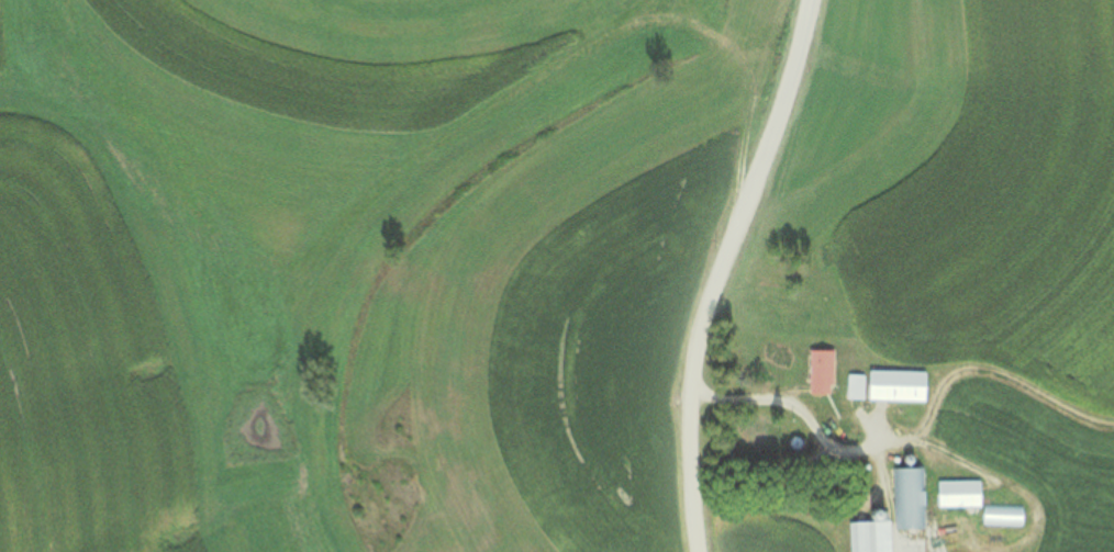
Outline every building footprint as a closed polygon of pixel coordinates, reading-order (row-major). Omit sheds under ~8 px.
[(829,350),(805,350),(805,394),(829,394),(829,350)] [(923,372),(844,371),(843,399),(923,401),(923,372)] [(918,530),(918,468),(887,468),(887,513),(846,513),(846,551),(886,551),(886,530),(918,530)] [(975,507),(975,524),(1018,524),(1018,506),(975,506),(975,481),(930,481),(930,507),(975,507)]
